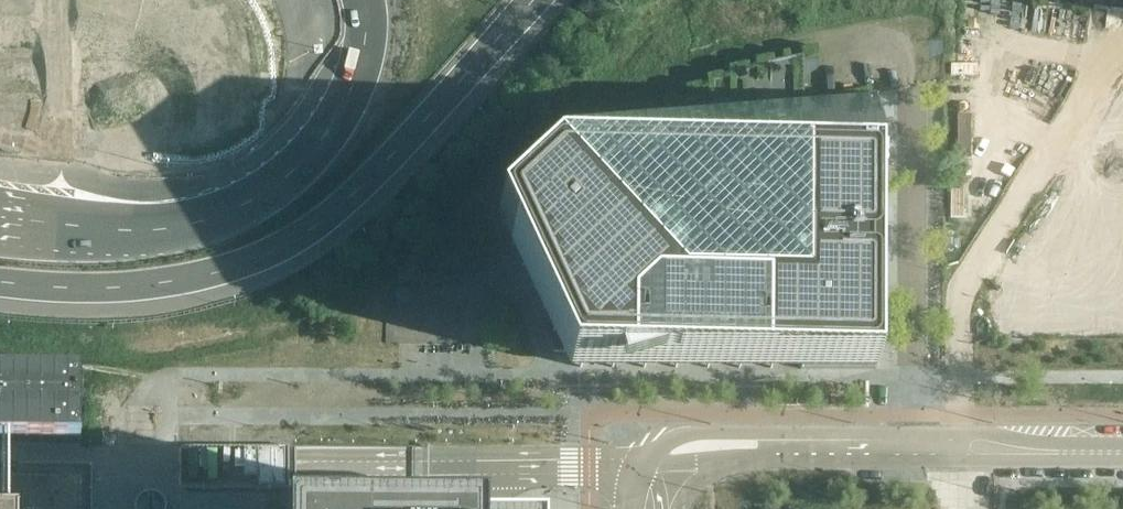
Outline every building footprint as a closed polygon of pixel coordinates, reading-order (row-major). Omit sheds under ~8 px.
[(879,113),(879,92),(805,108),(806,56),(742,70),(561,160),(504,212),(576,362),(879,366),(879,113)] [(80,372),(0,372),(0,439),(80,440),(80,372)] [(82,476),(0,476),(0,508),(81,508),(82,476)]
